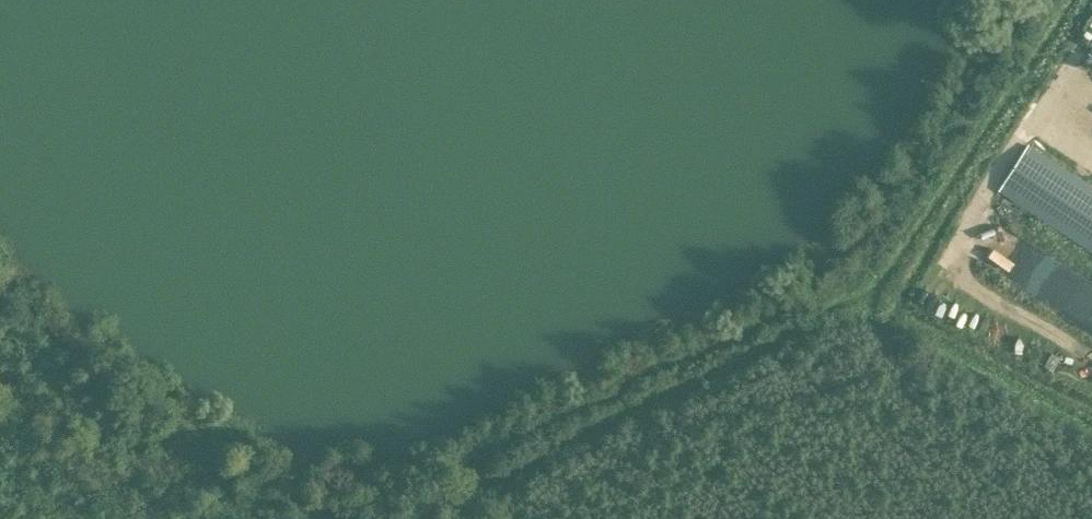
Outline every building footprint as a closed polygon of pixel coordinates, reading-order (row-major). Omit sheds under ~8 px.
[(998,192),(1091,253),(1091,186),(1029,145),(998,192)] [(1018,249),(1010,263),(1043,283),(1033,299),(1091,334),(1091,292),(1018,249)]
